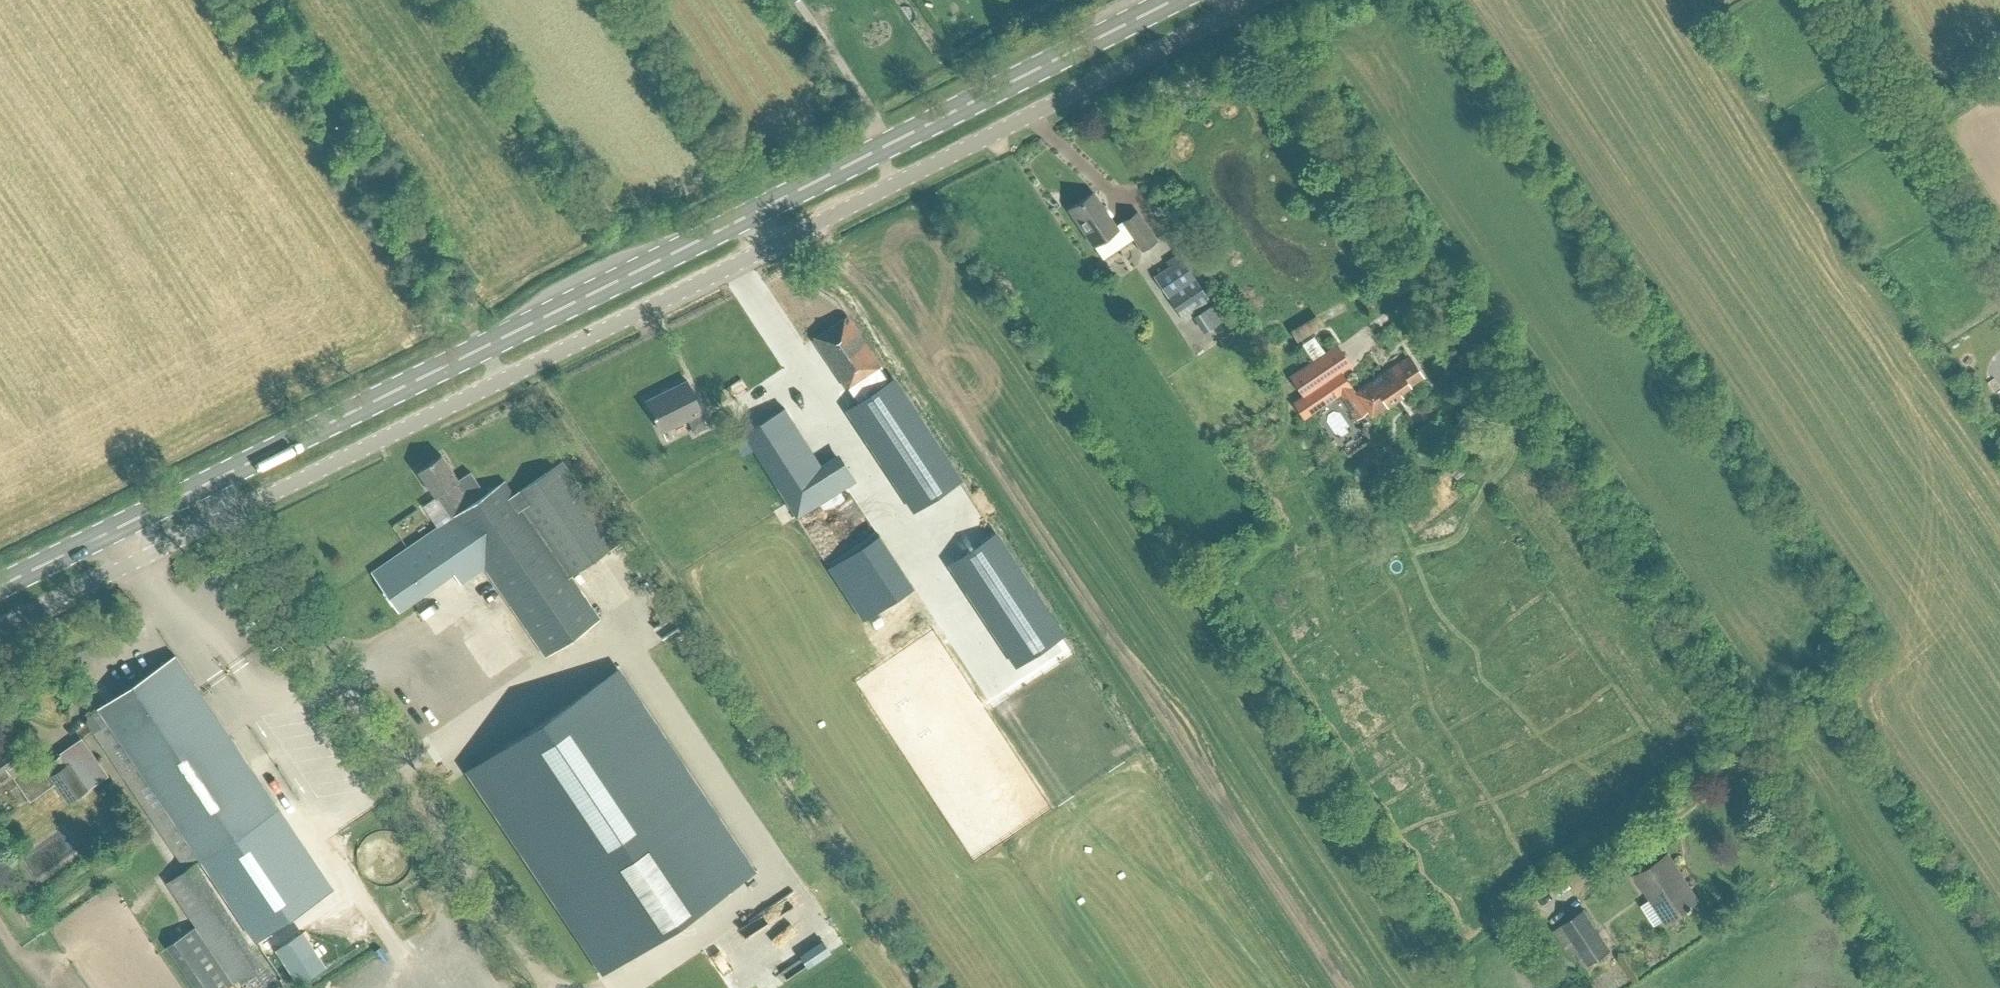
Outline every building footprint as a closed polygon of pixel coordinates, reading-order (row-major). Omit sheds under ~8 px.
[(1093,245),(1118,228),(1093,191),(1068,208),(1093,245)] [(1141,249),(1156,238),(1137,210),(1122,220),(1141,249)] [(1165,260),(1168,265),(1152,276),(1182,322),(1191,316),(1201,331),(1221,318),(1177,252),(1165,260)] [(812,338),(845,387),(847,386),(854,397),(847,402),(913,502),(953,475),(880,365),(820,274),(803,285),(830,326),(812,338)] [(1317,346),(1329,340),(1321,325),(1309,331),(1317,346)] [(1409,355),(1354,392),(1339,370),(1349,363),(1336,343),(1289,375),(1303,395),(1292,402),(1303,418),(1339,393),(1357,418),(1367,411),(1370,416),(1401,395),(1399,391),(1422,375),(1409,355)] [(694,432),(707,426),(700,411),(702,410),(686,379),(646,399),(661,430),(687,418),(694,432)] [(783,408),(742,433),(797,517),(868,472),(849,445),(820,464),(783,408)] [(421,506),(436,527),(371,571),(397,610),(454,571),(460,581),(483,565),(545,655),(599,618),(570,575),(618,542),(561,461),(514,494),(504,480),(484,493),(469,472),(459,479),(441,453),(417,470),(435,496),(421,506)] [(864,496),(860,495),(856,495),(852,496),(849,497),(845,499),(842,502),(839,505),(837,508),(836,512),(835,515),(834,519),(834,523),(835,527),(837,531),(839,534),(842,537),(845,540),(848,542),(852,543),(856,544),(860,545),(864,544),(868,543),(871,541),(875,539),(877,536),(880,533),(882,530),(883,526),(884,522),(884,518),(883,514),(882,510),(880,507),(878,504),(875,501),(872,498),(868,497),(864,496)] [(994,533),(950,562),(1017,663),(1060,634),(994,533)] [(650,563),(638,571),(647,584),(659,576),(650,563)] [(276,661),(287,653),(279,642),(268,650),(276,661)] [(174,654),(97,706),(200,859),(207,854),(234,836),(277,807),(174,654)] [(616,967),(763,865),(626,668),(479,770),(616,967)] [(88,788),(69,760),(50,773),(37,754),(21,766),(3,740),(0,742),(0,781),(11,774),(29,800),(55,782),(68,801),(88,788)] [(1668,852),(1635,873),(1666,920),(1699,899),(1668,852)] [(234,981),(261,963),(195,863),(167,881),(196,925),(234,981)] [(1587,964),(1611,949),(1585,908),(1553,928),(1570,954),(1577,950),(1587,964)] [(196,925),(165,946),(193,987),(224,987),(233,982),(237,987),(257,987),(272,978),(261,963),(234,981),(196,925)] [(325,965),(301,929),(274,947),(298,983),(325,965)]
